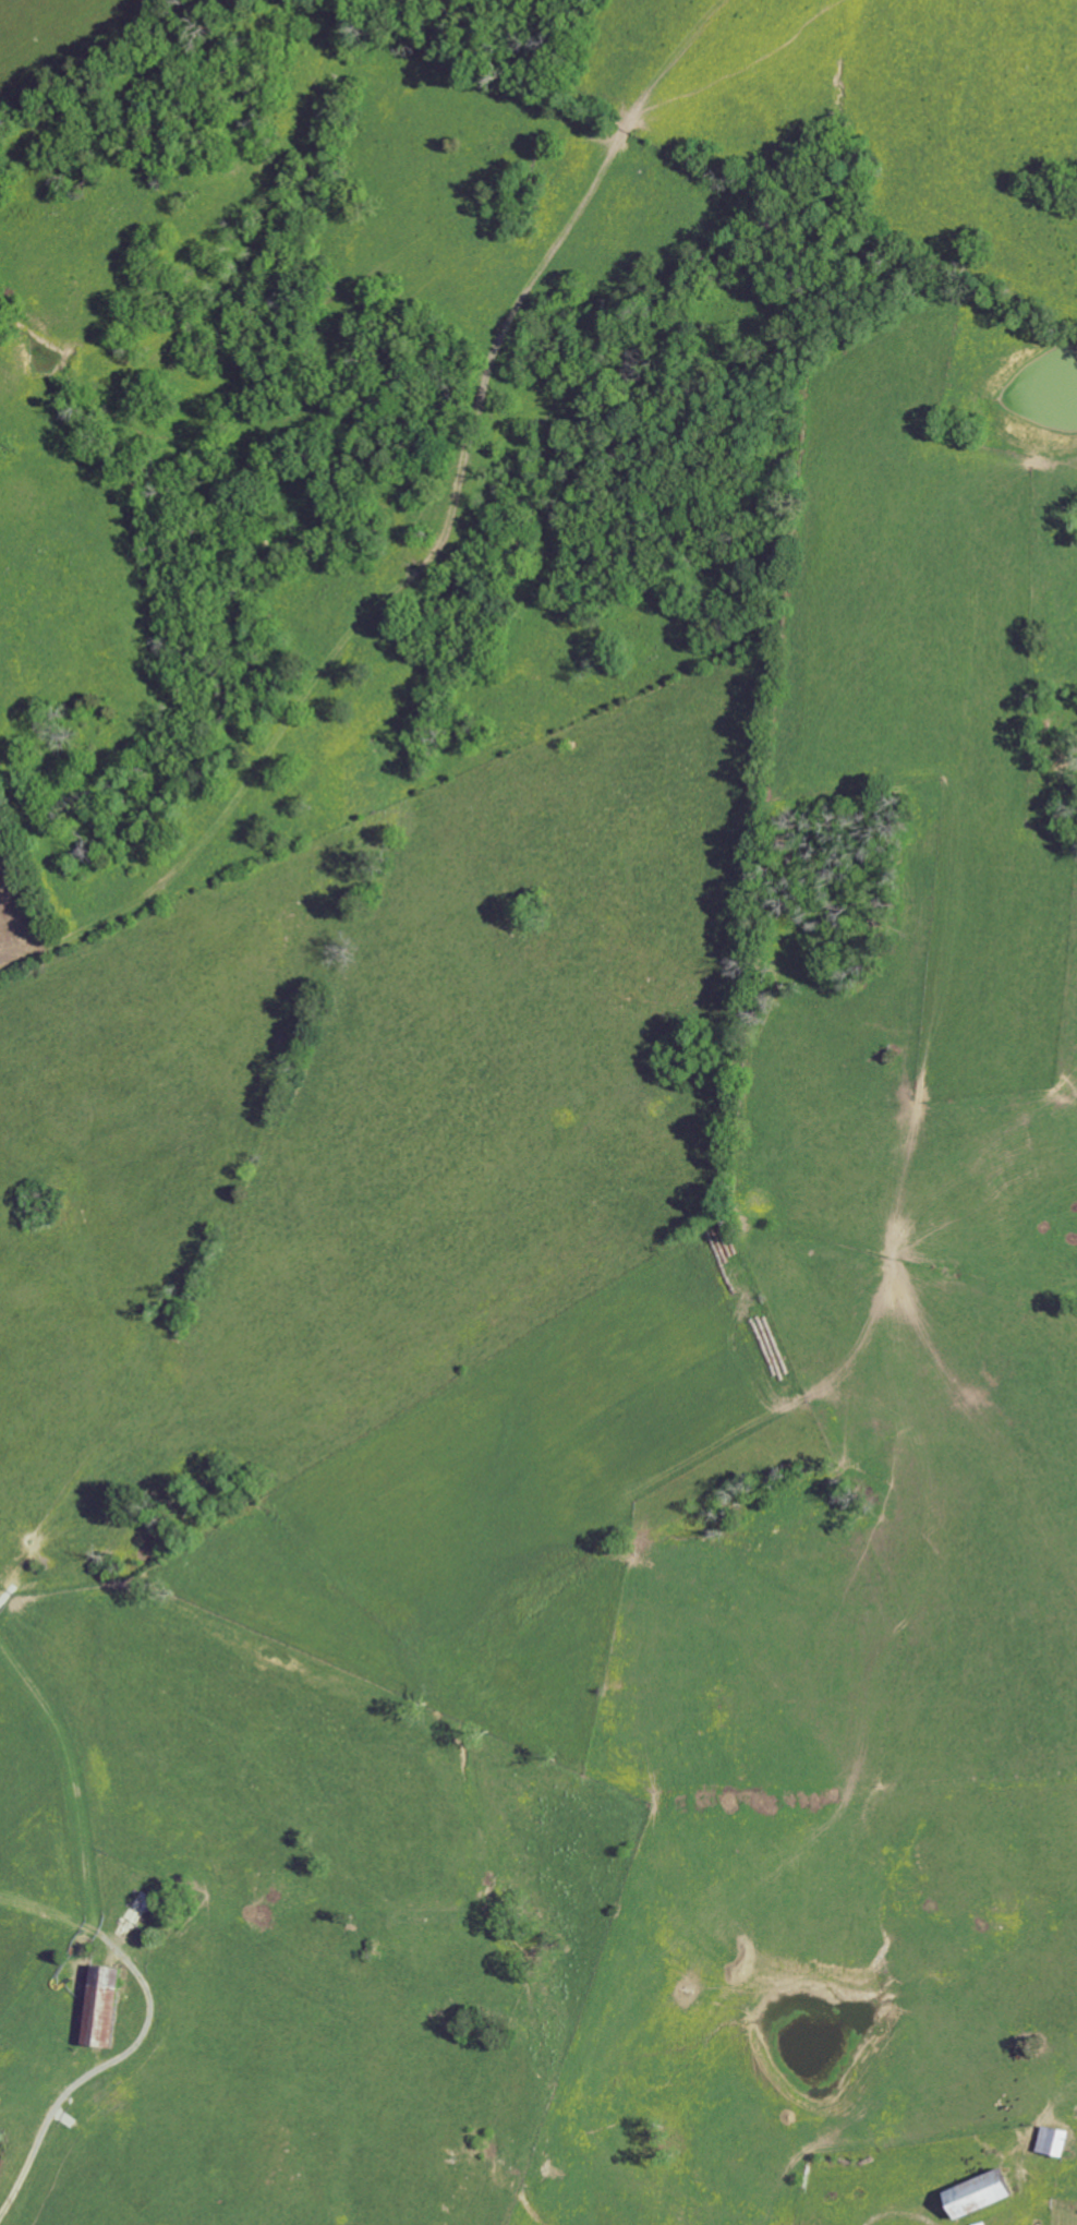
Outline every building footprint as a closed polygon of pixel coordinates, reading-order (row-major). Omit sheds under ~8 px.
[(83,2046),(113,2049),(121,1969),(92,1966),(83,2046)] [(1069,2131),(1042,2124),(1036,2150),(1063,2157),(1069,2131)] [(945,2189),(956,2217),(1012,2196),(1001,2168),(945,2189)]
